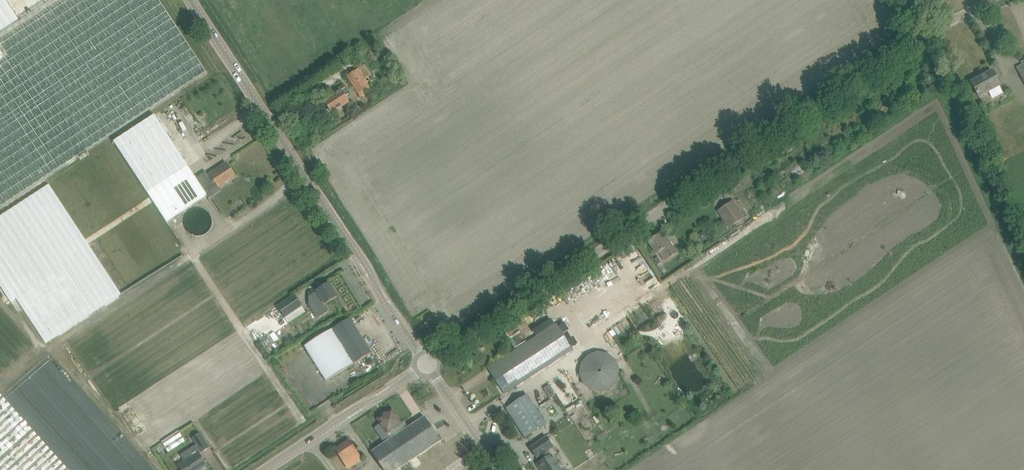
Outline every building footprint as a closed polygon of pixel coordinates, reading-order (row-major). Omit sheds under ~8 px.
[(207,73),(159,0),(54,0),(0,35),(0,209),(207,73)] [(362,98),(373,91),(365,80),(372,75),(365,65),(347,77),(362,98)] [(1001,86),(997,80),(992,71),(971,82),(979,98),(1001,86)] [(333,93),(335,95),(325,102),(332,113),(349,102),(346,97),(349,94),(344,86),(333,93)] [(110,147),(166,223),(206,195),(204,193),(195,179),(155,118),(110,147)] [(206,172),(195,179),(204,193),(217,185),(219,187),(235,176),(228,165),(224,168),(223,166),(210,174),(210,173),(208,175),(206,172)] [(46,188),(0,217),(0,284),(12,302),(18,298),(46,342),(122,293),(46,188)] [(730,228),(745,219),(733,201),(718,210),(730,228)] [(649,242),(657,255),(660,252),(664,258),(666,261),(678,254),(667,237),(662,240),(659,235),(649,242)] [(320,308),(326,304),(337,297),(329,284),(318,291),(318,292),(312,295),(316,302),(320,308)] [(293,296),(278,307),(286,318),(301,307),(293,296)] [(355,325),(350,318),(305,347),(327,382),(372,353),(368,346),(367,346),(363,339),(364,339),(363,339),(359,333),(360,332),(359,332),(355,326),(355,325)] [(505,394),(513,389),(574,349),(557,323),(488,368),(505,394)] [(398,340),(404,349),(409,346),(402,337),(398,340)] [(615,370),(615,369),(615,366),(614,363),(612,359),(610,357),(607,355),(604,353),(602,352),(598,352),(594,352),(590,353),(587,355),(585,357),(583,359),(581,362),(580,366),(580,369),(580,372),(581,375),(582,379),(584,381),(588,384),(590,385),(593,386),(596,387),(600,387),(604,386),(607,384),(610,382),(612,379),(614,376),(615,373),(615,370)] [(551,385),(545,387),(551,399),(557,396),(551,385)] [(28,424),(0,393),(0,469),(69,469),(28,424)] [(526,437),(534,432),(545,425),(526,396),(515,403),(507,408),(526,437)] [(569,397),(562,400),(567,409),(573,406),(569,397)] [(391,439),(385,443),(372,451),(384,469),(397,469),(410,462),(440,441),(440,442),(441,441),(441,440),(440,440),(425,418),(425,417),(424,417),(424,418),(409,428),(404,431),(401,426),(403,425),(402,423),(393,409),(378,419),(380,423),(381,424),(391,439)] [(179,465),(182,469),(201,469),(207,466),(200,454),(210,447),(201,434),(194,439),(198,445),(182,456),(186,461),(179,465)] [(537,464),(541,469),(561,469),(552,455),(545,459),(542,455),(556,446),(549,435),(530,448),(537,458),(538,457),(541,462),(537,464)] [(335,450),(348,469),(363,460),(350,440),(335,450)]
